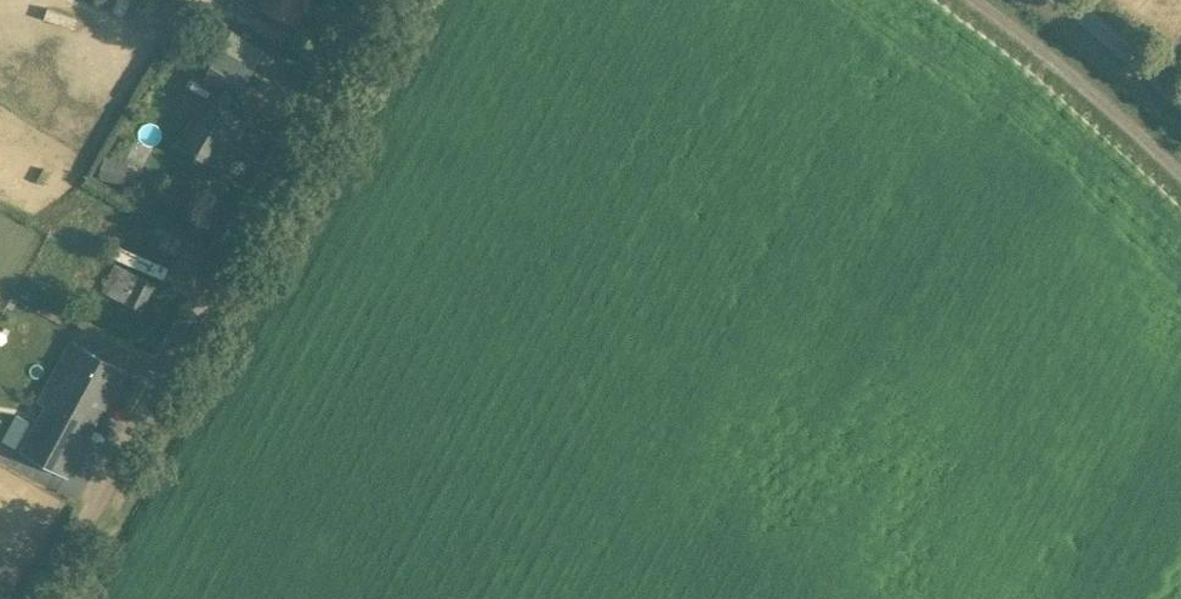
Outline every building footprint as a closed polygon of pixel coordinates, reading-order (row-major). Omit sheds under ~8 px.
[(297,27),(311,0),(247,0),(297,27)] [(254,70),(233,57),(220,50),(201,82),(212,88),(179,144),(213,164),(241,117),(226,108),(233,96),(238,98),(254,70)] [(129,162),(105,156),(99,178),(123,184),(129,162)] [(157,284),(115,262),(101,289),(143,311),(157,284)] [(32,295),(23,290),(19,298),(27,302),(32,295)] [(125,369),(71,339),(37,402),(45,406),(21,451),(67,476),(125,369)] [(16,448),(30,421),(17,414),(3,441),(16,448)]
